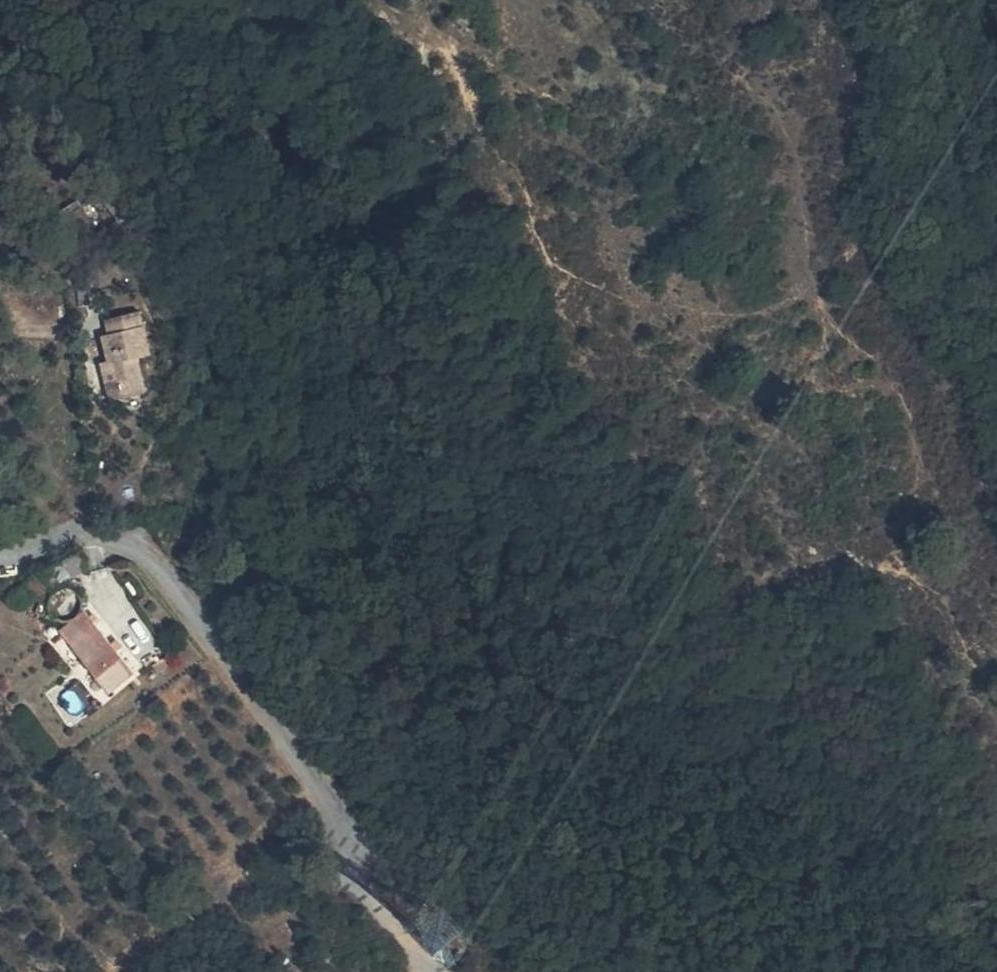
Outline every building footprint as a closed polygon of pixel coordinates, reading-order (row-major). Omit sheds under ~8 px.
[(133,309),(103,319),(110,336),(137,326),(133,309)] [(124,399),(132,396),(147,392),(137,360),(146,356),(137,326),(110,336),(103,319),(102,319),(107,336),(98,338),(109,369),(116,368),(124,399)] [(116,368),(109,369),(102,371),(112,402),(124,399),(116,368)] [(81,628),(131,694),(158,674),(108,608),(81,628)]
